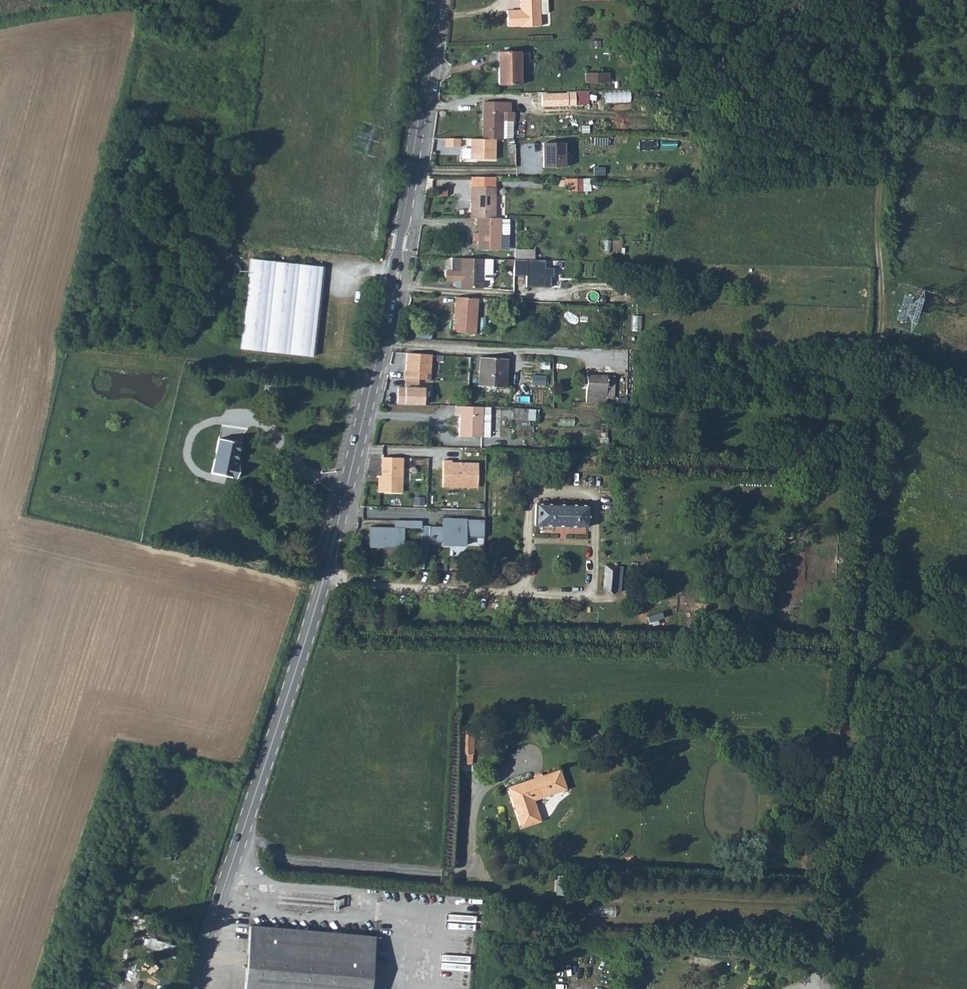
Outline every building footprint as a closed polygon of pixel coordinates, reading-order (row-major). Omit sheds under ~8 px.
[(507,16),(539,15),(539,14),(538,0),(520,0),(520,10),(507,11),(507,16)] [(539,14),(546,14),(548,12),(548,0),(538,0),(539,14)] [(539,15),(507,16),(507,26),(520,25),(520,27),(539,26),(539,15)] [(498,52),(498,84),(520,84),(520,52),(498,52)] [(604,73),(586,73),(586,83),(605,83),(604,73)] [(567,95),(541,96),(542,106),(575,105),(575,92),(567,92),(567,95)] [(510,102),(483,102),(482,139),(495,139),(502,139),(513,138),(513,122),(514,122),(514,112),(510,112),(510,102)] [(459,139),(445,138),(445,147),(459,147),(459,139)] [(482,139),(470,139),(470,159),(494,160),(495,139),(482,139)] [(564,143),(543,143),(544,168),(565,167),(564,157),(568,157),(567,153),(564,153),(564,143)] [(471,177),(470,187),(473,188),(494,188),(494,177),(471,177)] [(470,201),(470,218),(475,218),(494,218),(494,188),(473,188),(473,201),(470,201)] [(494,218),(475,218),(475,225),(478,226),(478,233),(478,240),(478,249),(499,250),(499,234),(500,218),(494,218)] [(499,234),(508,234),(508,218),(500,218),(499,234)] [(514,260),(533,260),(533,250),(514,250),(514,260)] [(323,266),(251,258),(241,348),(312,356),(323,266)] [(491,259),(450,258),(450,272),(444,272),(445,281),(454,281),(454,284),(457,287),(457,288),(483,288),(483,279),(489,279),(491,277),(491,259)] [(514,260),(513,260),(513,276),(525,276),(525,287),(549,288),(550,277),(552,277),(552,268),(544,268),(544,260),(533,260),(514,260)] [(477,298),(454,297),(453,333),(475,334),(477,298)] [(432,355),(407,353),(405,380),(419,381),(430,381),(432,355)] [(480,358),(478,386),(505,387),(507,359),(480,358)] [(587,375),(586,403),(592,403),(592,398),(606,398),(614,398),(614,391),(607,391),(607,376),(587,375)] [(398,388),(397,405),(424,406),(425,388),(419,388),(419,381),(405,380),(405,388),(398,388)] [(514,420),(536,421),(537,407),(515,406),(514,420)] [(482,408),(456,407),(456,415),(460,415),(460,436),(483,437),(483,426),(490,426),(490,414),(482,414),(482,408)] [(213,443),(210,476),(236,479),(236,467),(233,466),(234,444),(213,443)] [(402,493),(403,457),(383,457),(383,475),(380,475),(379,492),(402,493)] [(452,460),(443,460),(442,487),(477,488),(478,463),(463,463),(462,464),(459,464),(457,463),(452,462),(452,460)] [(537,504),(536,525),(587,526),(588,506),(537,504)] [(443,527),(429,526),(429,542),(442,543),(442,545),(465,546),(465,538),(483,539),(484,520),(443,519),(443,527)] [(404,528),(369,527),(369,547),(383,547),(383,546),(403,546),(404,528)] [(604,565),(602,591),(617,592),(619,566),(604,565)] [(765,625),(764,645),(774,646),(776,626),(765,625)] [(559,770),(507,787),(521,829),(541,822),(534,800),(566,789),(559,770)] [(177,853),(168,850),(165,858),(174,861),(177,853)] [(375,937),(250,926),(244,988),(371,988),(375,937)]
